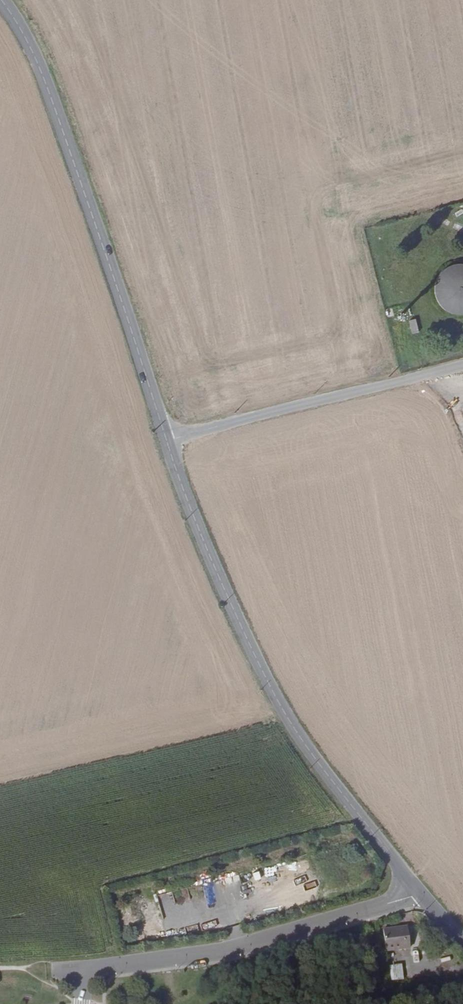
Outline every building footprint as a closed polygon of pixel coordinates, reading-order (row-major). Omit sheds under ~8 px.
[(462,267),(458,265),(455,265),(449,265),(447,265),(442,267),(439,268),(437,269),(435,271),(433,273),(431,275),(429,280),(427,282),(426,287),(426,293),(428,298),(430,303),(431,305),(435,309),(439,312),(441,314),(444,315),(449,316),(455,316),(457,316),(460,315),(462,314),(462,267)] [(414,320),(408,322),(411,333),(418,332),(414,320)] [(420,342),(415,343),(418,356),(423,354),(420,342)] [(408,926),(384,930),(386,953),(410,951),(408,926)] [(405,980),(403,964),(389,966),(392,982),(405,980)]
